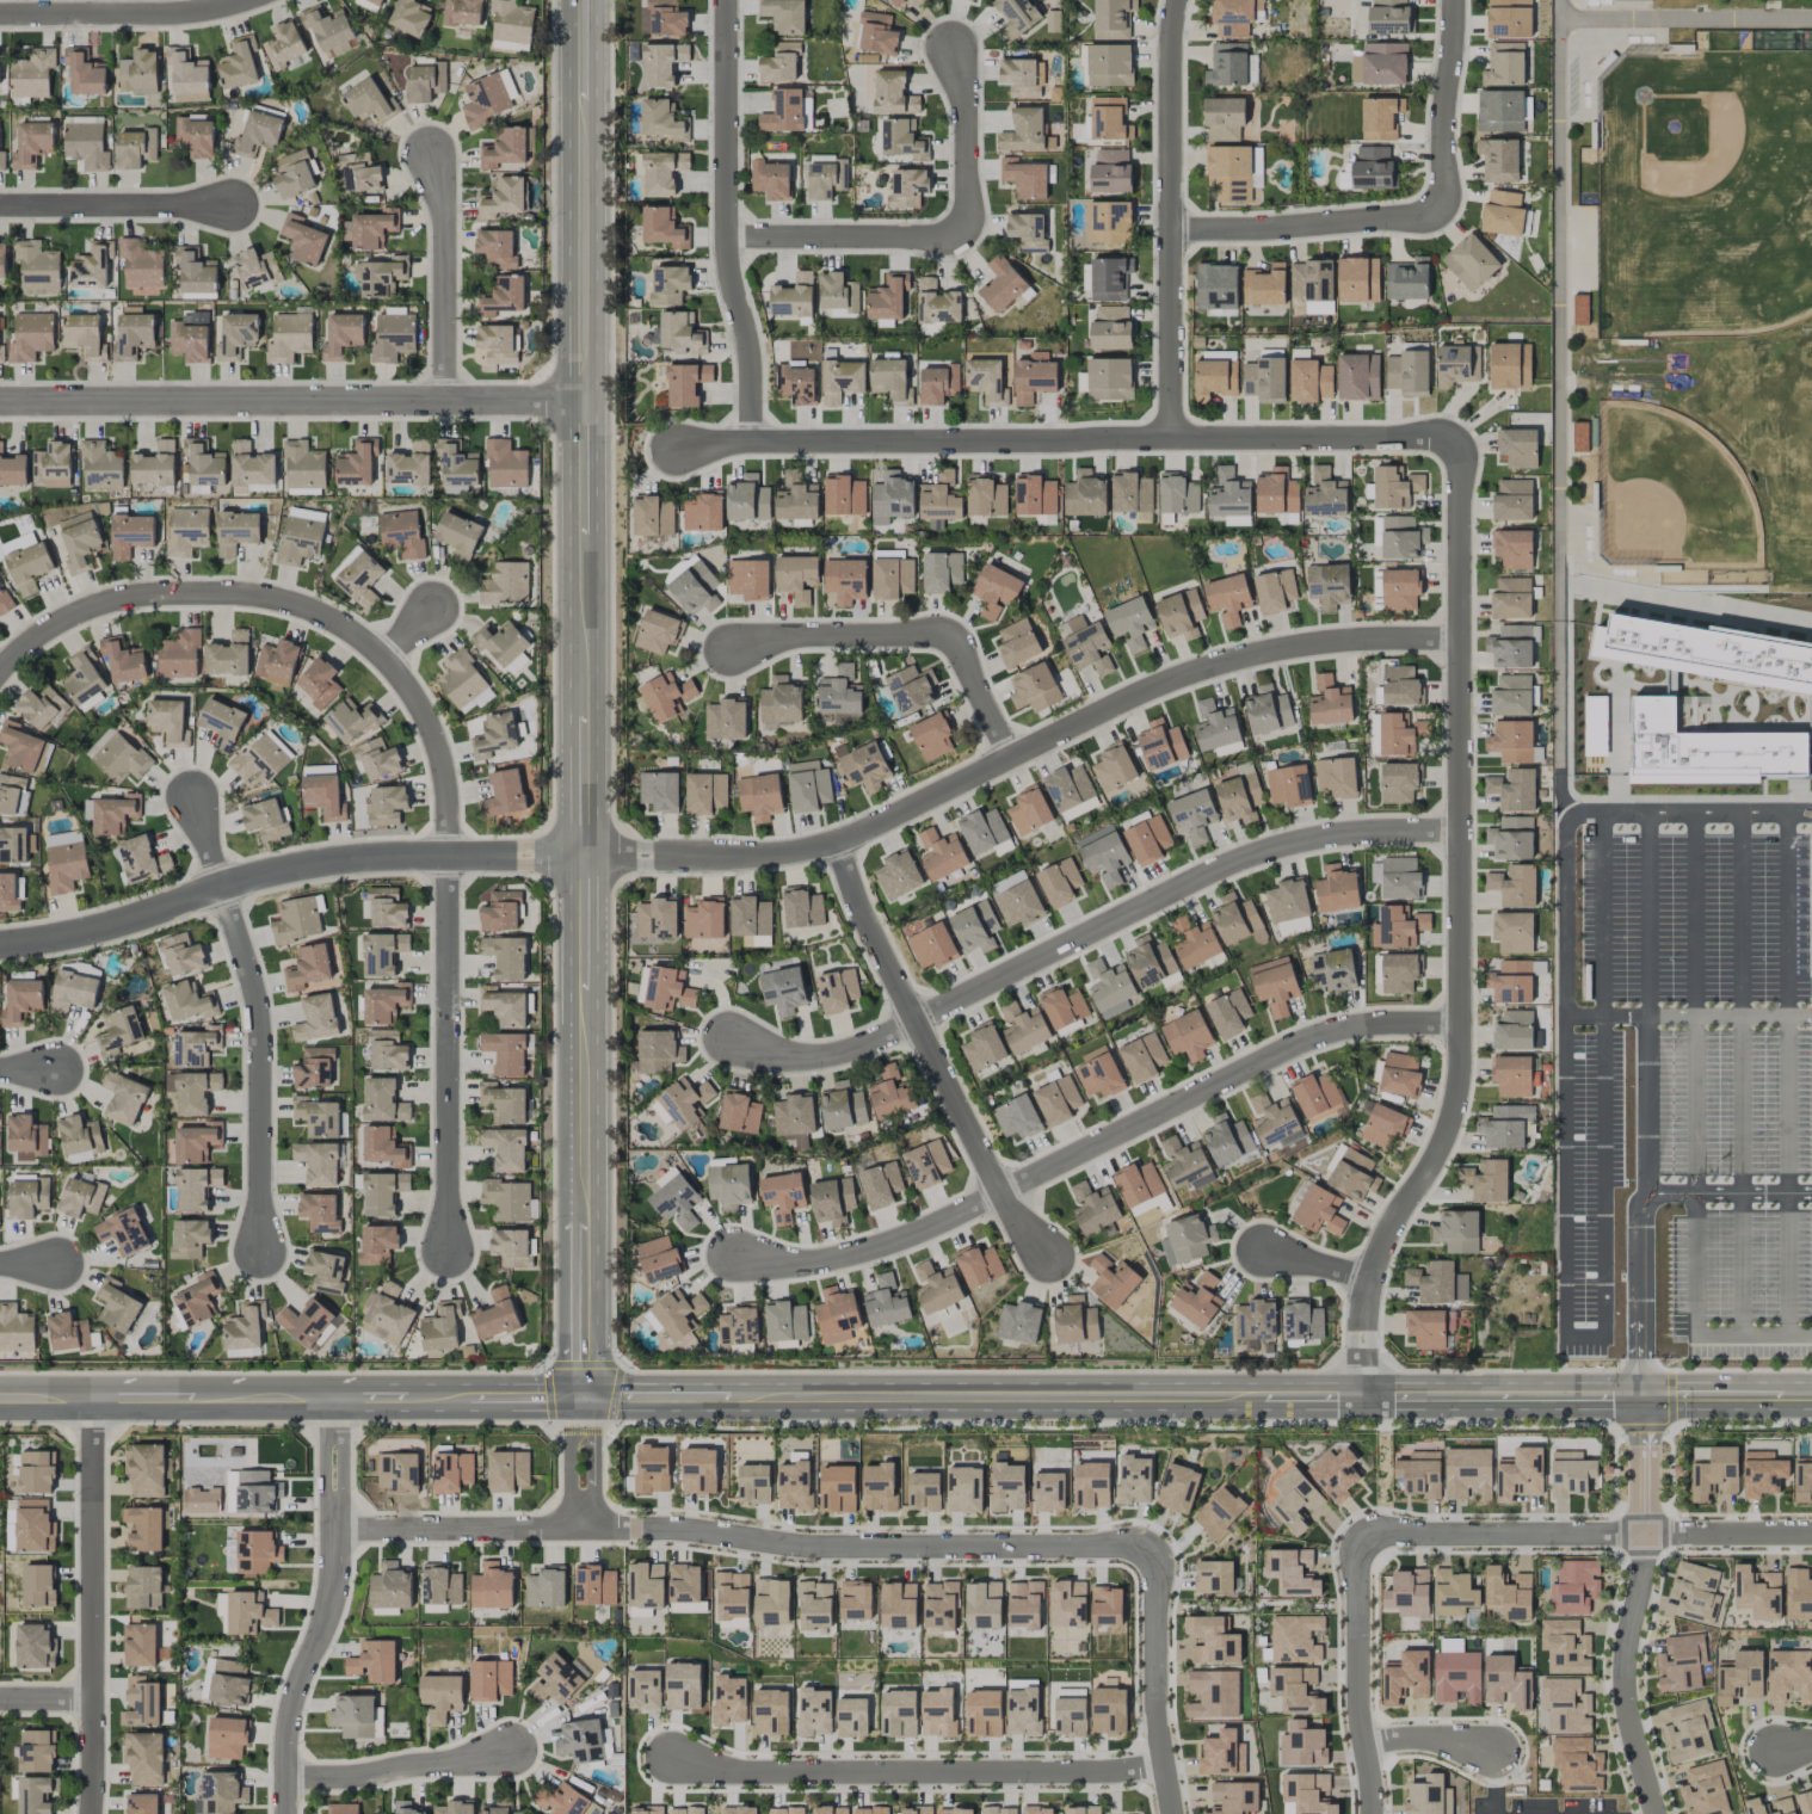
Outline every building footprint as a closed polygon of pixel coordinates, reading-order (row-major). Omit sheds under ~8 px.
[(378,13),(384,0),(351,0),(378,13)] [(420,39),(432,14),(414,5),(416,0),(399,0),(388,24),(420,39)] [(441,26),(454,27),(454,23),(480,26),(483,0),(444,0),(441,26)] [(516,6),(517,0),(491,0),(490,10),(495,11),(491,48),(529,52),(533,7),(516,6)] [(647,6),(641,6),(640,35),(687,36),(688,12),(678,12),(678,0),(647,0),(647,6)] [(758,16),(773,17),(773,35),(804,35),(805,0),(758,0),(758,16)] [(1029,0),(995,0),(991,3),(1007,23),(999,29),(1009,42),(1042,18),(1029,0)] [(1128,12),(1137,12),(1137,0),(1095,0),(1094,39),(1128,40),(1128,12)] [(1212,24),(1215,24),(1216,38),(1248,37),(1248,23),(1254,23),(1254,12),(1263,12),(1263,0),(1212,0),(1212,24)] [(1410,0),(1374,0),(1374,6),(1368,6),(1369,35),(1411,33),(1410,0)] [(1531,0),(1486,0),(1487,39),(1532,37),(1531,0)] [(355,38),(342,8),(325,17),(319,4),(298,13),(305,31),(313,28),(327,60),(351,50),(348,41),(355,38)] [(889,31),(892,15),(863,11),(857,50),(895,55),(899,32),(889,31)] [(308,54),(292,19),(270,29),(275,39),(262,44),(273,70),(308,54)] [(230,40),(234,58),(216,63),(223,90),(258,82),(251,51),(256,50),(253,35),(230,40)] [(798,43),(769,42),(769,57),(759,57),(759,81),(797,82),(798,43)] [(1407,44),(1363,43),(1362,84),(1406,85),(1407,44)] [(1489,70),(1481,70),(1481,86),(1524,86),(1523,43),(1488,43),(1489,70)] [(689,44),(644,45),(645,88),(673,87),(673,63),(689,63),(689,44)] [(1204,86),(1247,85),(1247,44),(1211,44),(1211,71),(1204,71),(1204,86)] [(1132,86),(1132,45),(1087,45),(1088,87),(1132,86)] [(208,61),(187,61),(186,47),(165,47),(166,66),(173,65),(174,102),(209,101),(208,61)] [(106,63),(86,63),(86,48),(64,48),(64,66),(71,66),(70,94),(106,95),(106,63)] [(10,97),(49,97),(49,68),(56,68),(56,49),(30,49),(30,61),(10,61),(10,97)] [(119,94),(158,93),(157,50),(133,50),(134,59),(118,60),(119,94)] [(1363,83),(1361,55),(1350,56),(1352,84),(1363,83)] [(1042,98),(1043,60),(1000,59),(999,85),(1009,85),(1009,98),(1042,98)] [(446,93),(445,63),(406,64),(407,104),(431,103),(431,93),(446,93)] [(513,108),(510,100),(517,97),(507,69),(463,85),(470,103),(460,107),(469,132),(489,124),(486,118),(513,108)] [(905,71),(875,71),(874,114),(920,114),(920,96),(905,96),(905,71)] [(401,111),(392,97),(386,101),(370,76),(341,95),(358,122),(373,113),(381,125),(401,111)] [(772,89),(772,113),(757,114),(758,132),(803,131),(802,88),(772,89)] [(1523,132),(1523,91),(1477,90),(1477,132),(1523,132)] [(1125,98),(1091,97),(1091,139),(1133,140),(1133,125),(1124,125),(1125,98)] [(1245,98),(1205,99),(1205,143),(1240,142),(1240,126),(1245,126),(1245,98)] [(1404,98),(1361,99),(1362,142),(1396,141),(1395,113),(1405,113),(1404,98)] [(670,135),(671,142),(690,141),(689,121),(675,121),(674,99),(642,100),(643,135),(670,135)] [(1043,151),(1042,107),(1012,108),(1013,132),(997,132),(998,151),(1043,151)] [(255,145),(276,150),(283,118),(246,110),(236,155),(252,158),(255,145)] [(213,122),(188,122),(188,117),(175,117),(175,146),(191,146),(191,159),(213,159),(213,122)] [(915,119),(881,120),(882,155),(911,154),(911,162),(930,161),(929,137),(915,137),(915,119)] [(54,122),(18,123),(18,151),(12,151),(12,170),(33,169),(33,155),(54,154),(54,122)] [(83,172),(109,172),(109,152),(103,151),(103,123),(64,123),(64,159),(83,159),(83,172)] [(526,163),(526,128),(494,128),(495,146),(480,146),(480,170),(497,170),(497,163),(526,163)] [(156,130),(116,131),(117,170),(141,169),(141,160),(157,160),(156,130)] [(1517,183),(1518,140),(1475,139),(1475,155),(1483,155),(1483,182),(1517,183)] [(1206,147),(1207,188),(1216,188),(1216,203),(1251,203),(1251,187),(1262,187),(1261,146),(1206,147)] [(1390,147),(1357,147),(1357,160),(1352,160),(1352,189),(1397,189),(1397,164),(1390,164),(1390,147)] [(282,201),(316,186),(304,160),(309,158),(305,148),(275,161),(282,174),(272,179),(282,201)] [(1130,150),(1096,150),(1096,164),(1090,164),(1090,193),(1130,192),(1130,150)] [(645,197),(675,197),(674,171),(690,171),(689,152),(644,153),(645,197)] [(1046,163),(1017,164),(1017,157),(999,157),(1000,182),(1015,181),(1016,200),(1047,199),(1046,163)] [(847,190),(847,158),(829,158),(829,162),(811,162),(810,200),(832,201),(832,190),(847,190)] [(790,164),(763,164),(763,160),(752,159),(751,191),(766,191),(766,200),(789,201),(790,164)] [(380,166),(366,168),(365,163),(344,166),(347,193),(383,189),(380,166)] [(890,208),(920,208),(920,192),(929,192),(929,170),(891,169),(890,208)] [(524,177),(495,177),(495,198),(479,198),(480,220),(495,220),(495,214),(516,214),(516,212),(524,212),(524,177)] [(1524,209),(1519,208),(1521,194),(1489,190),(1487,203),(1483,202),(1479,231),(1521,236),(1524,209)] [(1088,243),(1131,243),(1131,202),(1087,203),(1088,243)] [(689,249),(690,226),(675,226),(675,207),(643,207),(643,242),(672,243),(672,249),(689,249)] [(302,225),(304,218),(286,212),(279,235),(292,239),(286,256),(318,266),(328,233),(302,225)] [(383,250),(383,231),(398,231),(399,215),(353,214),(353,223),(343,223),(343,240),(353,240),(352,249),(383,250)] [(1043,214),(1007,214),(1006,238),(1019,238),(1019,253),(1047,253),(1047,240),(1043,240),(1043,214)] [(476,254),(486,254),(485,268),(517,269),(517,257),(513,257),(513,231),(476,230),(476,254)] [(1501,265),(1470,232),(1440,260),(1471,293),(1501,265)] [(124,287),(163,288),(163,252),(145,252),(145,239),(119,238),(119,258),(125,258),(124,287)] [(59,251),(41,251),(41,240),(15,240),(15,260),(21,260),(21,295),(60,295),(59,251)] [(107,258),(114,258),(113,241),(90,241),(90,255),(83,255),(83,260),(70,261),(71,287),(107,287),(107,258)] [(217,298),(217,260),(206,261),(206,263),(195,263),(195,246),(175,247),(175,265),(181,265),(181,298),(217,298)] [(272,251),(258,256),(255,248),(232,256),(246,293),(282,279),(272,251)] [(997,314),(1029,286),(999,253),(985,265),(995,276),(977,292),(997,314)] [(393,262),(362,262),(362,299),(395,298),(394,280),(408,280),(408,255),(392,256),(393,262)] [(1385,264),(1385,299),(1428,298),(1427,256),(1413,256),(1413,263),(1385,264)] [(1091,301),(1126,301),(1126,273),(1133,273),(1133,258),(1091,258),(1091,301)] [(1338,302),(1379,302),(1378,258),(1337,258),(1338,302)] [(1333,261),(1290,261),(1290,300),(1332,301),(1333,261)] [(1242,271),(1243,305),(1285,304),(1284,262),(1269,262),(1270,271),(1242,271)] [(1237,264),(1196,265),(1197,310),(1238,309),(1237,264)] [(690,290),(691,266),(654,266),(654,278),(648,278),(648,305),(681,306),(681,290),(690,290)] [(795,271),(795,286),(770,286),(770,317),(813,316),(812,271),(795,271)] [(858,316),(859,282),(843,282),(843,272),(821,271),(820,309),(831,309),(831,316),(858,316)] [(867,319),(903,318),(902,291),(909,290),(909,272),(885,273),(885,289),(866,290),(867,319)] [(525,276),(495,275),(495,298),(478,298),(477,318),(495,318),(495,311),(524,311),(525,276)] [(961,292),(936,293),(936,277),(918,277),(918,324),(961,323),(961,292)] [(1588,325),(1588,295),(1573,295),(1573,325),(1588,325)] [(1091,350),(1131,349),(1130,306),(1096,307),(1096,321),(1090,321),(1091,350)] [(208,313),(182,312),(182,321),(169,321),(169,353),(185,353),(185,363),(208,364),(208,313)] [(659,313),(661,348),(674,347),(674,356),(708,354),(707,330),(689,331),(689,312),(659,313)] [(15,343),(9,343),(9,363),(35,363),(35,352),(54,351),(53,313),(15,314),(15,343)] [(267,364),(293,363),(293,353),(312,353),(311,313),(272,315),(273,341),(267,341),(267,364)] [(154,348),(155,315),(119,314),(119,344),(112,344),(112,362),(134,363),(134,347),(154,348)] [(222,343),(215,343),(215,362),(238,362),(238,347),(258,347),(258,314),(222,314),(222,343)] [(363,346),(364,315),(328,314),(328,343),(322,343),(321,361),(343,362),(344,346),(363,346)] [(375,314),(374,363),(397,363),(397,353),(415,353),(416,315),(375,314)] [(100,315),(64,315),(64,348),(83,348),(83,362),(107,362),(107,343),(100,343),(100,315)] [(477,325),(477,350),(487,350),(487,364),(519,364),(519,325),(477,325)] [(1530,343),(1489,344),(1490,389),(1531,389),(1530,343)] [(1436,346),(1437,389),(1452,388),(1451,382),(1479,382),(1479,345),(1436,346)] [(1428,397),(1428,351),(1400,350),(1399,357),(1386,356),(1385,389),(1400,389),(1400,397),(1428,397)] [(1236,395),(1237,352),(1203,351),(1203,360),(1195,360),(1194,402),(1209,402),(1209,394),(1236,395)] [(1014,360),(1015,407),(1033,406),(1033,392),(1057,392),(1057,362),(1048,362),(1048,352),(1029,352),(1029,360),(1014,360)] [(1337,355),(1338,400),(1379,400),(1379,354),(1337,355)] [(1285,358),(1257,357),(1257,363),(1243,363),(1243,395),(1258,396),(1257,403),(1285,404),(1285,358)] [(1088,400),(1132,400),(1132,358),(1088,359),(1088,400)] [(913,406),(913,389),(906,389),(906,360),(870,360),(870,392),(891,392),(891,406),(913,406)] [(1001,360),(965,360),(965,386),(982,386),(982,405),(1008,404),(1008,388),(1001,389),(1001,360)] [(1332,398),(1333,365),(1319,365),(1319,360),(1290,360),(1289,402),(1318,402),(1318,398),(1332,398)] [(815,406),(814,368),(804,368),(803,362),(776,363),(777,396),(791,396),(791,406),(815,406)] [(840,407),(840,392),(865,392),(865,362),(822,362),(822,407),(840,407)] [(698,407),(698,383),(713,383),(713,364),(667,365),(668,408),(698,407)] [(920,366),(920,405),(944,406),(944,396),(959,396),(959,367),(920,366)] [(1537,430),(1497,430),(1497,455),(1507,455),(1507,469),(1537,469),(1537,430)] [(378,438),(353,438),(354,453),(335,454),(335,486),(371,485),(371,457),(378,457),(378,438)] [(174,439),(156,439),(156,455),(131,455),(131,485),(174,485),(174,439)] [(429,439),(412,439),(412,454),(386,454),(387,485),(430,484),(429,439)] [(528,451),(510,450),(510,439),(488,439),(487,488),(527,488),(528,451)] [(105,440),(81,441),(83,489),(123,488),(122,450),(105,450),(105,440)] [(275,484),(274,455),(250,455),(250,440),(232,440),(232,494),(247,493),(247,485),(275,484)] [(325,450),(308,451),(307,440),(284,441),(285,489),(326,488),(325,450)] [(478,453),(462,453),(462,440),(436,440),(437,469),(442,468),(443,485),(479,485),(478,453)] [(0,441),(0,487),(28,486),(27,456),(3,457),(2,441),(0,441)] [(71,442),(47,442),(47,451),(33,451),(33,485),(70,486),(71,442)] [(225,486),(226,453),(216,452),(215,455),(203,455),(203,442),(183,442),(183,452),(190,452),(190,493),(209,494),(209,486),(225,486)] [(1207,515),(1250,516),(1251,481),(1234,481),(1234,465),(1216,465),(1216,489),(1207,489),(1207,515)] [(1346,480),(1330,481),(1329,465),(1312,465),(1313,486),(1304,486),(1304,516),(1347,515),(1346,480)] [(1299,481),(1287,480),(1288,467),(1271,466),(1271,474),(1257,474),(1256,512),(1298,513),(1299,481)] [(1424,474),(1404,475),(1404,466),(1374,466),(1375,509),(1409,508),(1409,492),(1425,491),(1424,474)] [(962,519),(962,493),(952,493),(952,468),(937,468),(937,484),(920,484),(920,519),(962,519)] [(871,483),(871,525),(889,525),(889,517),(915,517),(914,479),(900,479),(900,469),(881,470),(881,483),(871,483)] [(1064,483),(1064,516),(1107,515),(1106,476),(1091,476),(1091,469),(1075,469),(1076,483),(1064,483)] [(775,491),(775,519),(818,519),(818,485),(800,485),(800,470),(785,470),(784,491),(775,491)] [(1152,478),(1137,478),(1137,472),(1112,472),(1112,512),(1152,512),(1152,478)] [(727,520),(770,521),(770,487),(758,487),(758,473),(742,473),(742,481),(727,481),(727,520)] [(1159,512),(1198,513),(1199,482),(1185,482),(1185,473),(1160,473),(1159,512)] [(1041,481),(1041,474),(1014,475),(1015,515),(1057,514),(1056,480),(1041,481)] [(824,515),(865,515),(866,481),(852,481),(852,475),(825,475),(824,515)] [(1007,485),(993,485),(993,475),(968,475),(967,516),(1007,516),(1007,485)] [(1532,520),(1532,479),(1497,480),(1497,494),(1492,494),(1492,521),(1532,520)] [(722,490),(697,490),(697,502),(683,502),(683,530),(722,531),(722,490)] [(633,535),(674,536),(674,502),(659,502),(659,496),(633,495),(633,535)] [(209,509),(169,508),(168,557),(191,558),(192,547),(209,547),(209,509)] [(318,559),(325,514),(287,508),(278,564),(299,568),(301,556),(318,559)] [(70,558),(64,560),(70,577),(90,570),(85,556),(104,549),(90,511),(57,523),(70,558)] [(425,559),(424,537),(418,538),(417,511),(379,513),(381,549),(400,549),(400,560),(425,559)] [(484,527),(445,511),(433,538),(457,548),(452,558),(467,564),(484,527)] [(260,512),(217,513),(218,559),(235,559),(235,543),(260,543),(260,512)] [(154,516),(113,515),(112,561),(130,561),(130,546),(154,547),(154,516)] [(1250,517),(1225,516),(1225,526),(1250,526),(1250,517)] [(1428,527),(1414,527),(1414,516),(1382,516),(1382,559),(1419,559),(1420,544),(1428,544),(1428,527)] [(1532,530),(1492,531),(1492,556),(1501,556),(1501,570),(1532,570),(1532,530)] [(38,592),(32,577),(54,569),(44,541),(5,556),(21,599),(38,592)] [(366,612),(379,599),(369,589),(386,571),(364,550),(334,581),(366,612)] [(962,552),(923,553),(924,593),(949,593),(949,584),(962,584),(962,552)] [(818,556),(776,557),(776,592),(793,592),(793,608),(810,607),(810,587),(819,587),(818,556)] [(709,613),(721,602),(712,592),(721,583),(698,559),(667,588),(693,617),(704,607),(709,613)] [(914,594),(914,559),(873,559),(873,600),(899,600),(899,594),(914,594)] [(769,560),(728,561),(728,594),(743,594),(743,601),(769,600),(769,560)] [(866,599),(866,560),(824,560),(824,593),(836,593),(835,607),(851,607),(851,599),(866,599)] [(529,562),(492,562),(492,580),(479,580),(479,602),(528,603),(529,562)] [(1023,581),(985,563),(970,593),(986,601),(979,615),(992,622),(1002,601),(1011,606),(1023,581)] [(1350,603),(1349,564),(1306,566),(1307,599),(1320,599),(1320,612),(1336,612),(1336,604),(1350,603)] [(1254,575),(1260,615),(1286,612),(1285,601),(1296,600),(1293,570),(1254,575)] [(1421,570),(1382,570),(1382,611),(1416,610),(1416,596),(1421,596),(1421,570)] [(1381,600),(1381,572),(1374,572),(1373,599),(1381,600)] [(1252,607),(1244,574),(1203,584),(1210,613),(1219,611),(1224,630),(1240,626),(1237,611),(1252,607)] [(1531,577),(1496,578),(1496,592),(1490,592),(1490,619),(1531,618),(1531,577)] [(0,586),(0,617),(14,608),(0,586)] [(1167,640),(1182,634),(1185,641),(1199,636),(1194,622),(1205,619),(1195,588),(1154,601),(1167,640)] [(1155,628),(1142,596),(1103,612),(1114,640),(1123,636),(1131,656),(1147,649),(1140,634),(1155,628)] [(634,645),(663,656),(668,643),(676,646),(685,622),(648,608),(634,645)] [(1707,622),(1811,641),(1811,698),(1786,693),(1786,696),(1693,679),(1693,675),(1677,672),(1671,672),(1589,656),(1596,623),(1605,625),(1608,610),(1706,628),(1707,622)] [(1075,672),(1093,665),(1098,677),(1114,671),(1106,651),(1111,649),(1100,621),(1086,626),(1081,615),(1061,623),(1066,636),(1061,638),(1075,672)] [(1006,670),(1042,653),(1025,617),(998,630),(1004,643),(995,647),(1006,670)] [(531,644),(508,620),(493,634),(484,624),(468,640),(480,652),(485,648),(505,669),(531,644)] [(1539,642),(1539,626),(1499,625),(1499,637),(1485,637),(1484,653),(1492,653),(1492,668),(1531,668),(1531,641),(1539,642)] [(196,677),(196,648),(201,648),(200,628),(179,629),(179,640),(158,640),(159,678),(196,677)] [(205,644),(205,674),(248,675),(249,629),(230,628),(230,644),(205,644)] [(143,648),(122,651),(120,636),(99,639),(101,658),(109,657),(113,683),(147,679),(143,648)] [(288,687),(301,645),(279,639),(276,648),(262,644),(252,676),(288,687)] [(78,707),(108,687),(90,661),(94,659),(85,646),(67,658),(77,674),(63,684),(78,707)] [(489,686),(461,647),(441,661),(448,671),(435,680),(456,710),(489,686)] [(322,710),(342,689),(331,679),(338,672),(321,655),(294,684),(322,710)] [(1063,701),(1045,662),(1009,678),(1015,693),(1009,696),(1015,710),(1029,704),(1034,714),(1063,701)] [(851,663),(837,663),(837,678),(819,678),(820,714),(862,713),(861,689),(852,690),(851,663)] [(938,684),(931,668),(918,674),(913,665),(884,679),(902,716),(935,701),(929,688),(938,684)] [(1423,705),(1422,679),(1414,679),(1414,666),(1382,666),(1383,706),(1423,705)] [(659,725),(684,712),(680,704),(699,695),(691,679),(677,686),(670,671),(640,687),(659,725)] [(1310,724),(1352,722),(1350,687),(1333,688),(1332,673),(1315,674),(1316,695),(1309,695),(1310,724)] [(802,683),(788,683),(787,675),(772,675),(772,689),(760,689),(761,729),(777,729),(777,722),(803,722),(802,683)] [(1531,715),(1530,675),(1496,676),(1497,690),(1490,690),(1491,716),(1531,715)] [(31,689),(14,705),(41,733),(69,706),(48,684),(37,695),(31,689)] [(1286,693),(1274,697),(1272,691),(1243,699),(1253,736),(1294,725),(1286,693)] [(229,754),(247,714),(207,697),(195,725),(217,734),(212,747),(229,754)] [(359,711),(348,697),(323,717),(345,745),(369,727),(372,731),(385,721),(371,702),(359,711)] [(1194,725),(1201,752),(1241,742),(1233,707),(1215,711),(1212,697),(1197,701),(1203,723),(1194,725)] [(1633,697),(1671,697),(1677,697),(1677,735),(1808,735),(1808,775),(1758,775),(1758,782),(1629,782),(1629,769),(1633,769),(1633,697)] [(746,738),(746,699),(719,699),(719,704),(705,704),(706,739),(746,738)] [(183,744),(184,701),(148,700),(147,732),(166,732),(165,743),(183,744)] [(925,762),(953,750),(947,737),(953,734),(943,711),(909,726),(925,762)] [(490,751),(518,747),(513,712),(481,717),(483,735),(470,737),(473,762),(491,759),(490,751)] [(1407,713),(1379,713),(1380,756),(1415,755),(1415,725),(1407,725),(1407,713)] [(1177,726),(1166,730),(1161,717),(1147,722),(1150,730),(1136,735),(1149,772),(1189,758),(1177,726)] [(21,724),(3,719),(0,730),(0,743),(10,746),(4,764),(43,776),(53,742),(19,732),(21,724)] [(1532,721),(1493,720),(1493,736),(1486,736),(1485,752),(1499,752),(1499,763),(1531,764),(1532,721)] [(118,785),(130,773),(138,780),(153,763),(112,725),(85,755),(118,785)] [(228,765),(244,783),(249,777),(260,789),(294,758),(267,729),(228,765)] [(353,748),(367,783),(404,769),(395,747),(386,751),(381,737),(353,748)] [(850,788),(862,783),(867,796),(882,789),(879,781),(891,776),(876,741),(837,757),(850,788)] [(1138,778),(1121,741),(1097,752),(1102,761),(1090,766),(1103,794),(1138,778)] [(1355,758),(1315,759),(1317,791),(1331,791),(1331,799),(1356,798),(1355,758)] [(833,802),(827,768),(819,770),(818,760),(786,765),(793,815),(819,811),(818,804),(833,802)] [(1043,777),(1056,813),(1095,799),(1081,763),(1043,777)] [(1381,804),(1413,803),(1412,789),(1421,789),(1421,763),(1381,764),(1381,804)] [(1311,805),(1307,765),(1266,769),(1270,804),(1286,803),(1286,807),(1311,805)] [(1499,811),(1534,811),(1535,769),(1504,768),(1504,777),(1484,777),(1484,794),(1499,794),(1499,811)] [(492,798),(480,800),(482,816),(525,811),(520,769),(489,773),(492,798)] [(679,773),(639,773),(639,804),(653,804),(653,813),(678,813),(679,773)] [(25,817),(30,791),(25,790),(27,779),(0,774),(0,813),(25,817)] [(727,774),(685,774),(686,815),(712,815),(712,809),(727,809),(727,774)] [(740,812),(752,811),(754,824),(770,822),(769,814),(783,813),(779,774),(736,778),(740,812)] [(302,776),(303,808),(322,808),(322,822),(347,821),(346,803),(339,803),(338,775),(302,776)] [(1006,810),(1019,837),(1054,820),(1037,784),(1013,795),(1017,804),(1006,810)] [(399,810),(408,809),(407,786),(367,788),(369,826),(400,825),(399,810)] [(1219,821),(1206,788),(1166,803),(1179,838),(1187,835),(1192,848),(1208,842),(1203,827),(1219,821)] [(84,821),(94,821),(94,835),(125,835),(125,817),(141,817),(141,794),(122,794),(122,799),(84,799),(84,821)] [(291,834),(288,822),(283,824),(276,798),(240,808),(247,831),(257,829),(261,843),(271,841),(272,844),(281,841),(280,837),(291,834)] [(973,857),(1010,839),(995,808),(981,814),(979,809),(956,820),(973,857)] [(1173,845),(1160,815),(1123,831),(1139,868),(1164,858),(1161,850),(1173,845)] [(1533,817),(1499,817),(1499,828),(1485,828),(1485,845),(1493,845),(1493,859),(1532,860),(1533,817)] [(1075,840),(1090,876),(1099,872),(1107,891),(1122,884),(1116,869),(1130,863),(1114,824),(1075,840)] [(0,827),(0,864),(27,864),(27,827),(0,827)] [(970,865),(955,833),(938,840),(932,827),(918,833),(926,854),(920,857),(931,883),(970,865)] [(82,840),(80,830),(43,837),(45,847),(82,840)] [(169,852),(155,857),(146,833),(117,844),(131,885),(175,869),(169,852)] [(90,878),(83,841),(43,848),(52,896),(74,892),(72,881),(90,878)] [(888,903),(924,884),(906,847),(883,859),(886,865),(872,872),(888,903)] [(1035,873),(1053,910),(1076,899),(1072,890),(1083,884),(1070,856),(1035,873)] [(1416,858),(1382,857),(1381,899),(1422,899),(1422,872),(1416,872),(1416,858)] [(1356,869),(1340,871),(1339,863),(1323,865),(1325,879),(1315,880),(1318,912),(1360,908),(1356,869)] [(1535,865),(1505,864),(1505,873),(1485,873),(1485,890),(1500,890),(1500,907),(1535,907),(1535,865)] [(1046,915),(1023,869),(987,887),(1007,928),(1021,921),(1024,927),(1046,915)] [(19,912),(19,875),(0,875),(0,911),(19,912)] [(1264,891),(1272,924),(1311,916),(1302,876),(1276,882),(1278,888),(1264,891)] [(399,888),(370,888),(370,927),(408,927),(408,903),(399,903),(399,888)] [(824,926),(822,894),(809,895),(808,889),(783,890),(785,928),(824,926)] [(489,892),(489,906),(480,906),(480,931),(517,930),(517,918),(522,918),(522,891),(489,892)] [(1250,899),(1238,904),(1233,891),(1218,897),(1222,906),(1209,911),(1224,947),(1254,934),(1251,927),(1260,923),(1250,899)] [(277,902),(280,921),(270,922),(274,947),(294,944),(293,939),(322,934),(318,912),(324,911),(321,895),(277,902)] [(731,896),(730,936),(771,937),(772,902),(756,902),(756,896),(731,896)] [(723,938),(724,898),(697,898),(697,907),(684,907),(684,938),(723,938)] [(677,937),(676,899),(651,899),(651,903),(636,903),(637,938),(677,937)] [(1000,929),(986,899),(948,917),(965,954),(979,948),(982,954),(997,947),(991,934),(1000,929)] [(1409,905),(1380,905),(1380,924),(1371,924),(1372,949),(1416,948),(1415,931),(1430,931),(1430,913),(1409,914),(1409,905)] [(1533,913),(1492,912),(1492,939),(1499,939),(1499,953),(1532,954),(1533,913)] [(1171,921),(1175,930),(1189,924),(1186,915),(1171,921)] [(936,968),(960,957),(942,921),(905,938),(920,969),(934,963),(936,968)] [(1185,971),(1223,953),(1208,923),(1170,941),(1185,971)] [(171,977),(207,966),(200,943),(191,946),(187,932),(155,941),(163,966),(168,964),(171,977)] [(410,934),(365,935),(365,977),(394,977),(394,952),(410,952),(410,934)] [(1166,941),(1153,946),(1148,934),(1133,940),(1136,949),(1125,953),(1138,989),(1178,974),(1166,941)] [(526,939),(485,938),(484,956),(495,957),(495,980),(525,981),(526,939)] [(283,968),(286,993),(304,990),(303,982),(330,979),(327,944),(295,947),(297,967),(283,968)] [(1357,988),(1351,949),(1309,955),(1312,976),(1324,975),(1326,992),(1357,988)] [(1421,954),(1382,954),(1382,994),(1412,993),(1412,980),(1421,980),(1421,954)] [(1248,967),(1258,1003),(1267,1001),(1272,1021),(1289,1016),(1284,1001),(1299,997),(1289,956),(1248,967)] [(1130,1008),(1126,1000),(1137,995),(1122,964),(1106,971),(1100,957),(1084,964),(1092,981),(1085,984),(1102,1020),(1130,1008)] [(1531,960),(1499,961),(1499,975),(1487,975),(1488,988),(1493,988),(1493,1003),(1532,1003),(1531,960)] [(101,967),(76,964),(76,975),(100,977),(101,967)] [(685,970),(651,965),(645,1007),(673,1012),(674,1005),(695,1008),(697,989),(683,987),(685,970)] [(807,1005),(800,966),(758,974),(765,1007),(776,1004),(779,1019),(795,1016),(793,1008),(807,1005)] [(638,1004),(644,1005),(648,968),(641,967),(638,1004)] [(823,1015),(849,1012),(848,1001),(859,999),(855,969),(817,974),(823,1015)] [(100,979),(58,971),(49,1012),(67,1015),(70,1004),(94,1009),(100,979)] [(203,1013),(205,1018),(217,1015),(211,992),(198,996),(193,978),(163,987),(173,1022),(203,1013)] [(8,1009),(1,1009),(1,1027),(22,1027),(22,1012),(43,1012),(43,981),(8,980),(8,1009)] [(410,1006),(411,983),(394,983),(394,990),(365,989),(365,1024),(396,1025),(396,1006),(410,1006)] [(479,1014),(496,1013),(496,1028),(526,1028),(525,992),(497,993),(497,985),(479,986),(479,1014)] [(1089,1017),(1079,988),(1064,993),(1062,986),(1039,994),(1052,1031),(1089,1017)] [(1253,1015),(1239,987),(1204,1005),(1222,1041),(1245,1030),(1241,1021),(1253,1015)] [(301,997),(305,1023),(291,1025),(293,1042),(338,1037),(333,993),(301,997)] [(1052,1038),(1037,1006),(1021,1013),(1015,1000),(999,1007),(1009,1028),(1002,1031),(1014,1056),(1052,1038)] [(1205,1058),(1202,1049),(1213,1045),(1200,1010),(1161,1024),(1172,1057),(1185,1052),(1190,1064),(1205,1058)] [(1492,1049),(1532,1050),(1533,1011),(1501,1011),(1501,1024),(1492,1024),(1492,1049)] [(992,1021),(968,1032),(971,1040),(960,1046),(972,1074),(1008,1058),(992,1021)] [(208,1067),(208,1048),(222,1048),(222,1025),(206,1025),(206,1032),(175,1032),(175,1067),(208,1067)] [(675,1031),(639,1031),(638,1073),(671,1074),(671,1062),(685,1062),(686,1046),(675,1046),(675,1031)] [(1168,1063),(1155,1032),(1117,1048),(1134,1086),(1159,1075),(1155,1068),(1168,1063)] [(525,1078),(525,1034),(480,1033),(480,1051),(495,1051),(494,1077),(525,1078)] [(1107,1052),(1104,1046),(1081,1055),(1083,1062),(1107,1052)] [(303,1048),(303,1063),(293,1063),(293,1087),(332,1087),(331,1047),(303,1048)] [(1126,1089),(1109,1052),(1074,1068),(1086,1097),(1100,1091),(1103,1099),(1126,1089)] [(1419,1058),(1385,1052),(1378,1091),(1418,1099),(1422,1073),(1416,1072),(1419,1058)] [(1531,1057),(1490,1057),(1490,1082),(1497,1082),(1497,1097),(1531,1097),(1531,1057)] [(918,1108),(910,1080),(900,1083),(895,1063),(878,1067),(883,1082),(867,1087),(877,1120),(918,1108)] [(134,1127),(149,1085),(106,1071),(100,1087),(113,1092),(104,1117),(134,1127)] [(1289,1084),(1307,1123),(1344,1106),(1329,1072),(1314,1078),(1312,1073),(1289,1084)] [(207,1116),(206,1091),(222,1091),(222,1073),(177,1074),(177,1116),(207,1116)] [(1050,1129),(1073,1118),(1070,1111),(1083,1105),(1068,1074),(1032,1091),(1050,1129)] [(705,1114),(700,1107),(717,1095),(706,1080),(693,1089),(684,1077),(656,1097),(681,1132),(705,1114)] [(395,1078),(365,1078),(364,1120),(410,1122),(411,1103),(395,1102),(395,1078)] [(825,1131),(867,1125),(863,1091),(850,1093),(849,1080),(833,1082),(834,1093),(820,1095),(825,1131)] [(525,1088),(497,1089),(497,1082),(479,1082),(479,1106),(493,1105),(493,1124),(526,1124),(525,1088)] [(718,1128),(757,1134),(762,1104),(749,1101),(750,1093),(725,1089),(718,1128)] [(1270,1105),(1265,1092),(1249,1098),(1257,1118),(1251,1120),(1262,1147),(1301,1131),(1287,1098),(1270,1105)] [(1021,1140),(1044,1129),(1026,1093),(991,1110),(1005,1138),(1017,1132),(1021,1140)] [(774,1135),(815,1133),(813,1094),(785,1095),(786,1101),(772,1102),(774,1135)] [(339,1103),(310,1102),(311,1096),(292,1096),(292,1120),(307,1120),(306,1138),(339,1138),(339,1103)] [(1394,1134),(1405,1138),(1412,1117),(1373,1103),(1360,1139),(1388,1150),(1394,1134)] [(1535,1106),(1491,1105),(1491,1118),(1477,1118),(1477,1134),(1485,1134),(1484,1148),(1523,1149),(1524,1121),(1534,1121),(1535,1106)] [(1217,1168),(1256,1150),(1242,1119),(1231,1125),(1225,1112),(1211,1119),(1214,1127),(1201,1132),(1217,1168)] [(48,1156),(48,1124),(32,1124),(32,1114),(8,1114),(9,1152),(15,1152),(16,1161),(35,1161),(35,1156),(48,1156)] [(98,1120),(83,1124),(81,1114),(57,1119),(65,1158),(104,1149),(98,1120)] [(222,1121),(190,1122),(190,1128),(175,1128),(176,1164),(208,1163),(207,1145),(223,1145),(222,1121)] [(364,1161),(393,1161),(393,1168),(411,1168),(410,1146),(395,1146),(395,1126),(364,1127),(364,1161)] [(481,1148),(494,1148),(494,1172),(525,1172),(525,1129),(481,1130),(481,1148)] [(1197,1141),(1181,1148),(1175,1135),(1160,1142),(1169,1161),(1161,1164),(1173,1191),(1212,1173),(1197,1141)] [(902,1153),(916,1192),(942,1182),(939,1175),(953,1170),(941,1138),(902,1153)] [(338,1144),(292,1143),(292,1161),(307,1161),(307,1186),(337,1186),(338,1144)] [(1381,1179),(1369,1173),(1374,1161),(1345,1146),(1326,1185),(1360,1202),(1366,1190),(1374,1193),(1381,1179)] [(1507,1160),(1477,1160),(1477,1169),(1458,1169),(1458,1185),(1471,1185),(1471,1203),(1507,1203),(1507,1160)] [(858,1172),(869,1211),(895,1203),(892,1194),(904,1190),(896,1161),(858,1172)] [(1165,1193),(1150,1161),(1136,1168),(1134,1163),(1111,1173),(1128,1209),(1165,1193)] [(709,1200),(721,1199),(721,1210),(738,1209),(738,1203),(751,1203),(750,1164),(707,1166),(709,1200)] [(223,1187),(222,1168),(177,1169),(178,1212),(207,1211),(206,1187),(223,1187)] [(658,1186),(679,1174),(675,1168),(654,1179),(658,1186)] [(686,1233),(698,1222),(688,1211),(702,1198),(678,1172),(647,1200),(667,1222),(672,1218),(686,1233)] [(806,1207),(801,1172),(760,1178),(764,1209),(772,1208),(775,1228),(792,1225),(789,1210),(806,1207)] [(365,1173),(365,1217),(395,1217),(395,1192),(410,1192),(410,1174),(365,1173)] [(98,1215),(106,1186),(67,1176),(58,1213),(81,1218),(83,1211),(98,1215)] [(810,1182),(815,1223),(830,1221),(831,1227),(845,1225),(843,1211),(856,1209),(852,1178),(810,1182)] [(33,1220),(33,1209),(49,1210),(49,1180),(10,1179),(9,1219),(33,1220)] [(1122,1219),(1108,1186),(1091,1194),(1085,1180),(1069,1187),(1078,1207),(1072,1209),(1083,1236),(1122,1219)] [(492,1223),(530,1222),(529,1181),(480,1182),(481,1204),(492,1204),(492,1223)] [(1346,1222),(1333,1215),(1342,1199),(1310,1182),(1290,1220),(1316,1233),(1319,1226),(1339,1236),(1346,1222)] [(337,1194),(299,1194),(299,1218),(309,1218),(309,1233),(337,1233),(337,1194)] [(151,1246),(132,1207),(92,1227),(99,1243),(112,1237),(123,1259),(151,1246)] [(1439,1211),(1439,1226),(1431,1226),(1431,1242),(1445,1242),(1445,1253),(1478,1253),(1478,1211),(1439,1211)] [(1164,1224),(1167,1238),(1160,1240),(1167,1267),(1208,1256),(1205,1244),(1218,1240),(1213,1224),(1202,1227),(1199,1214),(1164,1224)] [(201,1258),(201,1244),(211,1244),(211,1220),(172,1221),(173,1259),(201,1258)] [(362,1227),(362,1252),(357,1252),(358,1265),(389,1264),(389,1249),(399,1249),(398,1226),(362,1227)] [(527,1230),(490,1230),(490,1253),(501,1253),(501,1268),(532,1268),(532,1256),(527,1256),(527,1230)] [(683,1273),(676,1247),(671,1249),(667,1236),(635,1245),(646,1284),(683,1273)] [(980,1252),(977,1244),(953,1254),(970,1290),(1005,1274),(993,1246),(980,1252)] [(311,1289),(341,1296),(344,1284),(340,1283),(345,1257),(309,1249),(304,1273),(313,1275),(311,1289)] [(1088,1288),(1114,1311),(1143,1279),(1120,1259),(1114,1266),(1099,1252),(1088,1265),(1099,1275),(1088,1288)] [(964,1299),(950,1267),(934,1274),(928,1260),(913,1267),(921,1285),(914,1289),(925,1316),(964,1299)] [(1418,1302),(1467,1303),(1467,1274),(1453,1274),(1454,1260),(1424,1260),(1424,1269),(1403,1269),(1403,1285),(1418,1285),(1418,1302)] [(1184,1281),(1168,1307),(1204,1330),(1222,1300),(1210,1293),(1219,1279),(1203,1269),(1193,1286),(1184,1281)] [(217,1314),(209,1297),(222,1290),(211,1270),(195,1278),(198,1284),(172,1297),(189,1329),(217,1314)] [(863,1293),(869,1328),(912,1319),(906,1289),(896,1291),(892,1271),(875,1275),(879,1290),(863,1293)] [(126,1335),(143,1303),(119,1290),(122,1284),(106,1275),(95,1296),(106,1302),(97,1319),(126,1335)] [(415,1311),(394,1302),(401,1286),(385,1279),(378,1296),(373,1293),(358,1328),(400,1346),(415,1311)] [(521,1328),(506,1284),(489,1290),(494,1304),(470,1312),(481,1342),(521,1328)] [(851,1339),(849,1330),(862,1327),(853,1289),(838,1293),(836,1285),(820,1290),(823,1303),(813,1306),(823,1346),(851,1339)] [(698,1326),(693,1318),(710,1306),(699,1292),(687,1301),(677,1288),(649,1308),(675,1343),(698,1326)] [(1097,1308),(1084,1308),(1083,1295),(1067,1296),(1067,1304),(1053,1304),(1056,1344),(1098,1341),(1097,1308)] [(335,1316),(311,1297),(296,1315),(285,1306),(273,1320),(312,1352),(333,1327),(329,1324),(335,1316)] [(1276,1338),(1275,1299),(1249,1299),(1249,1305),(1236,1306),(1236,1339),(1276,1338)] [(806,1305),(791,1306),(790,1300),(765,1301),(766,1342),(807,1340),(806,1305)] [(1309,1308),(1309,1300),(1283,1300),(1284,1340),(1324,1339),(1323,1308),(1309,1308)] [(265,1301),(240,1303),(240,1317),(223,1318),(224,1349),(260,1348),(259,1321),(266,1321),(265,1301)] [(420,1318),(423,1351),(458,1348),(455,1319),(461,1319),(460,1301),(435,1303),(436,1316),(420,1318)] [(1002,1303),(995,1337),(1035,1345),(1043,1306),(1017,1301),(1016,1306),(1002,1303)] [(0,1302),(0,1351),(34,1351),(34,1314),(17,1314),(17,1302),(0,1302)] [(730,1314),(718,1315),(720,1345),(758,1344),(756,1303),(730,1304),(730,1314)] [(642,1314),(656,1333),(662,1328),(648,1309),(642,1314)] [(1445,1330),(1454,1330),(1454,1311),(1405,1310),(1405,1336),(1414,1336),(1414,1349),(1445,1349),(1445,1330)] [(88,1319),(72,1321),(71,1311),(47,1314),(51,1352),(79,1348),(79,1352),(92,1351),(88,1319)] [(164,1497),(163,1444),(124,1445),(125,1474),(131,1474),(131,1498),(164,1497)] [(669,1492),(669,1445),(636,1446),(637,1493),(669,1492)] [(1738,1494),(1737,1446),(1709,1447),(1709,1462),(1690,1463),(1691,1503),(1714,1502),(1714,1495),(1738,1494)] [(1335,1457),(1328,1450),(1304,1471),(1337,1506),(1350,1495),(1346,1491),(1361,1478),(1350,1466),(1357,1459),(1346,1447),(1335,1457)] [(1542,1447),(1514,1447),(1514,1459),(1495,1459),(1496,1504),(1512,1503),(1512,1494),(1543,1494),(1542,1447)] [(1811,1447),(1811,1457),(1793,1458),(1794,1503),(1810,1503),(1810,1494),(1811,1494),(1811,1447)] [(1445,1499),(1467,1499),(1467,1488),(1477,1488),(1477,1502),(1491,1502),(1491,1448),(1444,1449),(1445,1499)] [(683,1449),(682,1495),(717,1495),(717,1449),(683,1449)] [(54,1451),(20,1452),(21,1494),(56,1493),(54,1451)] [(529,1452),(489,1451),(489,1492),(515,1493),(515,1486),(529,1486),(529,1452)] [(1440,1499),(1439,1451),(1408,1451),(1408,1460),(1393,1460),(1393,1478),(1406,1478),(1407,1494),(1422,1494),(1422,1500),(1440,1499)] [(1597,1460),(1582,1460),(1582,1451),(1551,1452),(1551,1499),(1569,1499),(1569,1494),(1587,1494),(1587,1478),(1597,1478),(1597,1460)] [(1773,1452),(1743,1451),(1742,1499),(1760,1499),(1760,1493),(1779,1494),(1779,1477),(1789,1477),(1789,1460),(1773,1460),(1773,1452)] [(777,1463),(778,1509),(796,1508),(796,1511),(811,1511),(809,1452),(800,1453),(801,1463),(777,1463)] [(418,1454),(378,1453),(377,1488),(390,1488),(390,1494),(418,1495),(418,1454)] [(474,1484),(473,1453),(434,1453),(434,1494),(460,1494),(460,1485),(474,1484)] [(1116,1503),(1150,1504),(1151,1457),(1118,1456),(1116,1503)] [(1201,1473),(1167,1462),(1155,1505),(1188,1515),(1201,1473)] [(1109,1463),(1075,1463),(1074,1508),(1108,1508),(1109,1463)] [(862,1465),(862,1511),(895,1511),(894,1464),(862,1465)] [(1024,1464),(989,1464),(990,1511),(1025,1511),(1024,1464)] [(769,1465),(738,1465),(739,1503),(770,1503),(769,1465)] [(1271,1484),(1279,1495),(1268,1503),(1294,1538),(1309,1526),(1303,1519),(1325,1502),(1296,1465),(1271,1484)] [(855,1466),(819,1467),(819,1512),(855,1512),(855,1466)] [(982,1468),(947,1467),(947,1512),(981,1513),(982,1468)] [(274,1514),(274,1499),(284,1499),(284,1482),(269,1482),(269,1471),(237,1470),(236,1513),(274,1514)] [(940,1510),(939,1472),(908,1473),(909,1511),(940,1510)] [(1065,1510),(1064,1473),(1033,1473),(1033,1511),(1065,1510)] [(1190,1518),(1215,1542),(1247,1508),(1222,1484),(1190,1518)] [(49,1499),(16,1500),(17,1552),(56,1552),(56,1521),(49,1521),(49,1499)] [(161,1508),(121,1509),(122,1523),(130,1523),(131,1551),(162,1551),(161,1508)] [(274,1532),(237,1531),(236,1573),(269,1574),(269,1562),(283,1562),(284,1547),(273,1547),(274,1532)] [(1321,1596),(1321,1579),(1313,1579),(1312,1573),(1303,1574),(1303,1567),(1313,1567),(1312,1549),(1265,1550),(1266,1578),(1279,1578),(1280,1597),(1321,1596)] [(1720,1571),(1678,1560),(1674,1577),(1673,1577),(1667,1598),(1678,1601),(1674,1617),(1713,1627),(1721,1596),(1714,1594),(1720,1571)] [(412,1608),(413,1569),(398,1569),(398,1561),(381,1561),(381,1575),(370,1575),(369,1607),(412,1608)] [(514,1607),(513,1569),(499,1569),(499,1561),(482,1561),(483,1575),(470,1575),(471,1608),(514,1607)] [(1233,1561),(1195,1562),(1196,1596),(1234,1595),(1233,1561)] [(1556,1561),(1557,1583),(1549,1584),(1550,1615),(1589,1614),(1589,1599),(1600,1599),(1599,1561),(1556,1561)] [(664,1608),(665,1564),(629,1563),(628,1607),(664,1608)] [(462,1573),(449,1573),(448,1564),(423,1564),(423,1604),(462,1604),(462,1573)] [(701,1565),(669,1564),(668,1603),(681,1603),(681,1609),(674,1609),(674,1612),(700,1613),(701,1565)] [(1780,1572),(1763,1572),(1763,1583),(1754,1583),(1753,1564),(1734,1564),(1734,1608),(1752,1608),(1752,1620),(1781,1620),(1780,1572)] [(23,1607),(54,1607),(54,1565),(24,1565),(23,1607)] [(1503,1621),(1531,1621),(1531,1573),(1513,1574),(1514,1584),(1507,1584),(1507,1573),(1501,1573),(1501,1565),(1485,1565),(1485,1609),(1503,1609),(1503,1621)] [(566,1606),(565,1566),(540,1566),(540,1575),(526,1576),(527,1607),(566,1606)] [(127,1609),(161,1609),(161,1567),(126,1567),(127,1609)] [(1480,1607),(1479,1590),(1470,1590),(1470,1574),(1451,1574),(1451,1568),(1433,1568),(1434,1616),(1465,1616),(1464,1607),(1480,1607)] [(1808,1578),(1808,1568),(1784,1568),(1784,1620),(1811,1620),(1811,1578),(1808,1578)] [(1392,1570),(1393,1590),(1382,1590),(1382,1609),(1398,1609),(1398,1617),(1429,1616),(1428,1570),(1392,1570)] [(750,1573),(717,1572),(715,1620),(749,1621),(750,1573)] [(755,1580),(754,1624),(789,1625),(790,1580),(755,1580)] [(872,1620),(872,1581),(841,1581),(840,1620),(872,1620)] [(832,1629),(832,1582),(799,1582),(798,1629),(832,1629)] [(881,1628),(916,1629),(917,1583),(882,1582),(881,1628)] [(1002,1627),(1001,1582),(965,1583),(967,1628),(1002,1627)] [(1009,1629),(1041,1628),(1041,1582),(1008,1582),(1009,1629)] [(1085,1582),(1049,1582),(1050,1627),(1086,1626),(1085,1582)] [(956,1630),(956,1583),(924,1583),(924,1630),(956,1630)] [(1123,1635),(1124,1588),(1092,1587),(1090,1634),(1123,1635)] [(278,1626),(278,1609),(263,1609),(262,1592),(228,1592),(228,1635),(257,1634),(257,1626),(278,1626)] [(218,1594),(219,1625),(228,1625),(227,1594),(218,1594)] [(1185,1616),(1184,1634),(1193,1634),(1192,1663),(1240,1663),(1240,1634),(1224,1634),(1224,1617),(1185,1616)] [(1324,1616),(1272,1616),(1271,1662),(1322,1662),(1322,1645),(1311,1645),(1311,1630),(1324,1630),(1324,1616)] [(1548,1674),(1591,1673),(1590,1657),(1590,1635),(1579,1635),(1579,1619),(1540,1620),(1540,1650),(1547,1650),(1548,1674)] [(17,1625),(17,1668),(56,1669),(56,1653),(51,1653),(51,1626),(17,1625)] [(123,1625),(123,1667),(156,1666),(156,1625),(123,1625)] [(1701,1690),(1699,1665),(1705,1664),(1704,1635),(1665,1637),(1666,1653),(1656,1653),(1658,1693),(1701,1690)] [(395,1640),(359,1641),(360,1657),(344,1658),(345,1675),(365,1675),(365,1684),(396,1683),(395,1640)] [(1429,1651),(1400,1650),(1400,1664),(1383,1664),(1383,1706),(1399,1707),(1400,1687),(1412,1687),(1412,1698),(1429,1698),(1429,1651)] [(1768,1650),(1767,1702),(1785,1702),(1785,1691),(1800,1692),(1800,1705),(1811,1705),(1811,1651),(1768,1650)] [(561,1707),(585,1681),(553,1651),(533,1673),(539,1678),(527,1691),(539,1703),(547,1694),(561,1707)] [(1762,1651),(1734,1651),(1734,1663),(1715,1663),(1716,1708),(1732,1707),(1732,1698),(1762,1697),(1762,1651)] [(1480,1705),(1479,1652),(1433,1653),(1434,1702),(1456,1702),(1456,1691),(1466,1691),(1466,1706),(1480,1705)] [(1532,1667),(1514,1667),(1514,1655),(1485,1655),(1486,1703),(1503,1703),(1503,1693),(1511,1693),(1511,1711),(1532,1711),(1532,1667)] [(200,1698),(207,1699),(215,1659),(208,1657),(200,1698)] [(247,1663),(215,1659),(209,1701),(246,1706),(250,1679),(245,1678),(247,1663)] [(512,1696),(511,1661),(470,1661),(471,1702),(497,1702),(497,1696),(512,1696)] [(666,1709),(701,1709),(700,1663),(665,1664),(666,1709)] [(1317,1668),(1269,1668),(1270,1696),(1281,1696),(1281,1714),(1326,1714),(1326,1698),(1317,1698),(1317,1687),(1317,1668)] [(660,1670),(628,1671),(628,1709),(661,1708),(660,1670)] [(1238,1670),(1188,1671),(1188,1693),(1199,1693),(1199,1703),(1185,1703),(1185,1719),(1239,1717),(1238,1670)] [(159,1727),(160,1683),(146,1683),(146,1676),(128,1676),(128,1712),(119,1711),(119,1726),(159,1727)] [(463,1711),(462,1676),(419,1676),(420,1706),(428,1706),(428,1727),(445,1727),(445,1712),(463,1711)] [(746,1676),(713,1677),(713,1724),(746,1724),(746,1676)] [(1580,1678),(1540,1679),(1541,1709),(1548,1709),(1549,1734),(1591,1734),(1590,1716),(1591,1716),(1591,1694),(1580,1694),(1580,1678)] [(1039,1688),(1007,1688),(1007,1735),(1039,1735),(1039,1688)] [(1126,1688),(1091,1689),(1092,1734),(1126,1734),(1126,1688)] [(831,1689),(797,1689),(797,1736),(831,1736),(831,1689)] [(788,1736),(788,1690),(754,1690),(754,1736),(788,1736)] [(916,1736),(915,1690),(879,1691),(881,1737),(916,1736)] [(953,1690),(921,1691),(922,1735),(941,1735),(941,1737),(954,1737),(953,1690)] [(1001,1691),(966,1691),(966,1736),(1001,1736),(1001,1691)] [(373,1696),(335,1696),(335,1711),(326,1711),(327,1727),(341,1726),(342,1738),(373,1738),(373,1696)] [(1713,1728),(1706,1698),(1668,1708),(1672,1724),(1661,1727),(1671,1764),(1713,1754),(1707,1730),(1713,1728)] [(836,1736),(867,1736),(868,1699),(837,1699),(836,1736)] [(209,1758),(242,1759),(242,1746),(248,1746),(248,1719),(210,1718),(209,1758)] [(611,1743),(602,1744),(599,1719),(560,1724),(564,1754),(571,1754),(572,1765),(613,1760),(611,1743)] [(1280,1765),(1327,1765),(1326,1729),(1306,1729),(1306,1719),(1288,1719),(1288,1734),(1279,1734),(1280,1765)] [(1236,1728),(1218,1728),(1218,1738),(1202,1738),(1203,1757),(1197,1757),(1197,1776),(1245,1774),(1244,1743),(1237,1743),(1236,1728)] [(20,1772),(55,1772),(55,1731),(20,1730),(20,1772)] [(163,1786),(164,1733),(132,1733),(131,1747),(124,1747),(124,1764),(131,1764),(130,1786),(163,1786)] [(1603,1753),(1591,1753),(1591,1737),(1552,1737),(1552,1769),(1559,1769),(1559,1792),(1602,1792),(1602,1775),(1603,1775),(1603,1753)] [(1685,1813),(1730,1813),(1723,1790),(1730,1788),(1722,1759),(1684,1769),(1689,1784),(1678,1787),(1685,1813)] [(249,1787),(238,1787),(238,1773),(203,1772),(202,1798),(194,1798),(194,1813),(234,1813),(235,1803),(248,1804),(249,1787)] [(1282,1803),(1293,1802),(1293,1813),(1338,1813),(1338,1800),(1319,1800),(1319,1791),(1330,1791),(1330,1773),(1282,1774),(1282,1803)] [(1451,1788),(1443,1788),(1442,1773),(1425,1773),(1425,1783),(1409,1783),(1410,1803),(1404,1803),(1404,1813),(1452,1813),(1451,1788)] [(19,1813),(52,1813),(52,1803),(44,1802),(44,1792),(59,1793),(60,1778),(20,1777),(19,1813)] [(562,1781),(553,1795),(541,1787),(532,1801),(549,1813),(548,1813),(599,1813),(602,1809),(562,1781)] [(1258,1783),(1211,1783),(1211,1800),(1220,1800),(1221,1807),(1211,1807),(1211,1811),(1202,1811),(1202,1813),(1246,1813),(1246,1811),(1258,1811),(1258,1783)] [(1795,1794),(1800,1813),(1811,1813),(1811,1790),(1795,1794)] [(124,1794),(124,1813),(157,1813),(157,1794),(124,1794)] [(1770,1802),(1760,1805),(1758,1797),(1743,1801),(1747,1813),(1795,1813),(1790,1797),(1770,1802)] [(426,1809),(411,1809),(411,1801),(395,1801),(394,1813),(426,1813),(426,1809)] [(433,1813),(474,1813),(474,1801),(448,1801),(448,1807),(433,1807),(433,1813)] [(327,1804),(327,1813),(357,1813),(357,1804),(327,1804)]
